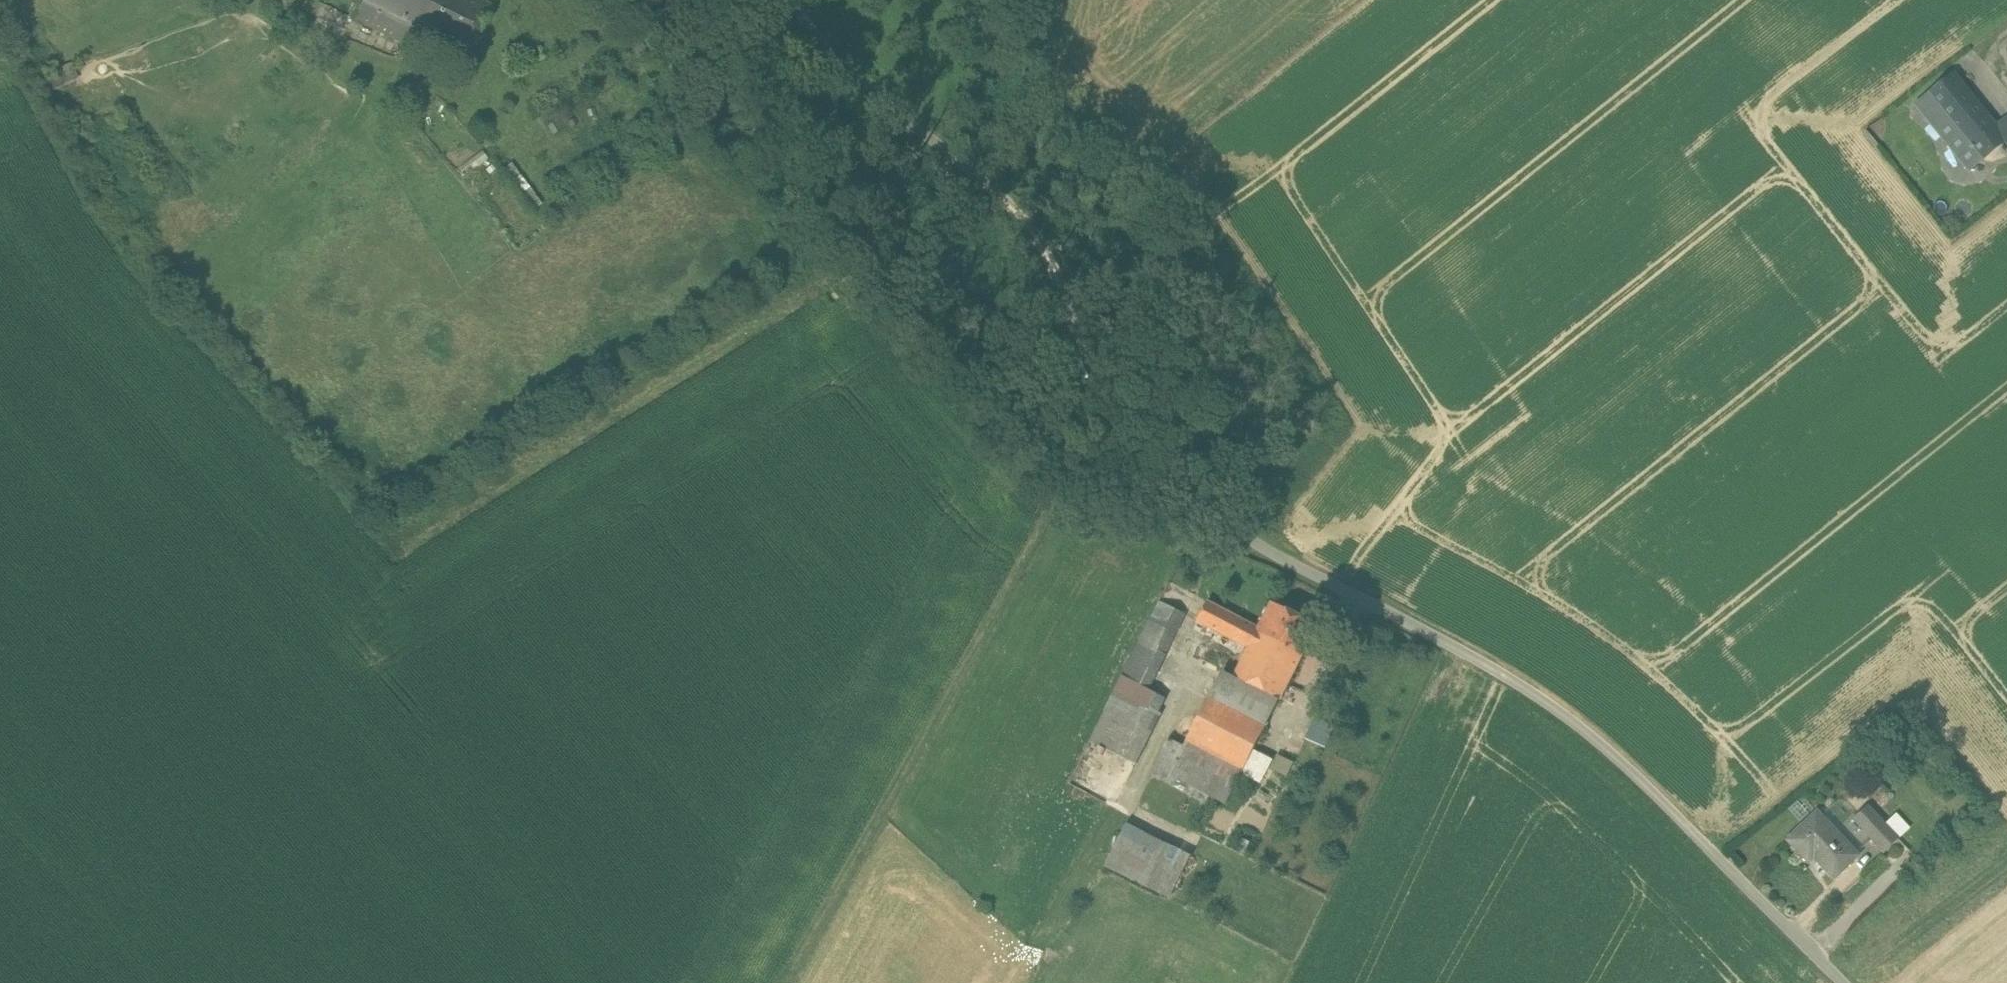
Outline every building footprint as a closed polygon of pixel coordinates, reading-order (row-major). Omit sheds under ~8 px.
[(360,2),(414,29),(431,0),(361,0),(360,2)] [(483,0),(431,0),(414,29),(467,56),(493,5),(483,0)] [(414,29),(360,2),(352,18),(406,45),(414,29)] [(34,77),(39,92),(77,79),(72,63),(34,77)] [(1969,168),(2005,139),(1996,127),(1997,127),(1955,75),(1917,105),(1969,168)] [(1997,127),(1996,127),(2005,139),(2006,141),(2006,120),(1997,127)] [(456,170),(461,176),(487,155),(482,149),(456,170)] [(1260,624),(1210,598),(1198,621),(1249,647),(1257,631),(1260,624)] [(1159,601),(1123,675),(1149,688),(1186,614),(1159,601)] [(1318,625),(1272,602),(1260,624),(1257,631),(1303,654),(1318,625)] [(1303,654),(1257,631),(1249,647),(1234,675),(1281,697),(1303,654)] [(1234,675),(1223,669),(1206,707),(1263,733),(1281,697),(1234,675)] [(1149,688),(1123,675),(1091,739),(1137,762),(1153,730),(1149,728),(1165,696),(1149,688)] [(1263,733),(1206,707),(1195,729),(1205,734),(1251,756),(1254,750),(1263,733)] [(1335,726),(1315,717),(1305,738),(1325,747),(1335,726)] [(1243,771),(1197,749),(1205,734),(1195,729),(1188,744),(1171,736),(1152,774),(1202,798),(1204,793),(1227,804),(1243,771)] [(1251,756),(1205,734),(1197,749),(1243,771),(1251,756)] [(1292,761),(1299,747),(1290,743),(1284,757),(1292,761)] [(1273,760),(1254,750),(1251,756),(1243,771),(1262,781),(1273,760)] [(1292,761),(1284,757),(1278,754),(1272,767),(1288,775),(1294,762),(1292,761)] [(1887,825),(1868,805),(1855,818),(1875,839),(1873,840),(1885,852),(1899,838),(1887,825)] [(1859,854),(1818,811),(1789,839),(1810,861),(1815,856),(1835,877),(1859,854)] [(1887,825),(1899,838),(1910,828),(1898,815),(1887,825)] [(1191,855),(1127,823),(1121,834),(1186,866),(1191,855)] [(1186,866),(1121,834),(1106,866),(1170,897),(1186,866)]
